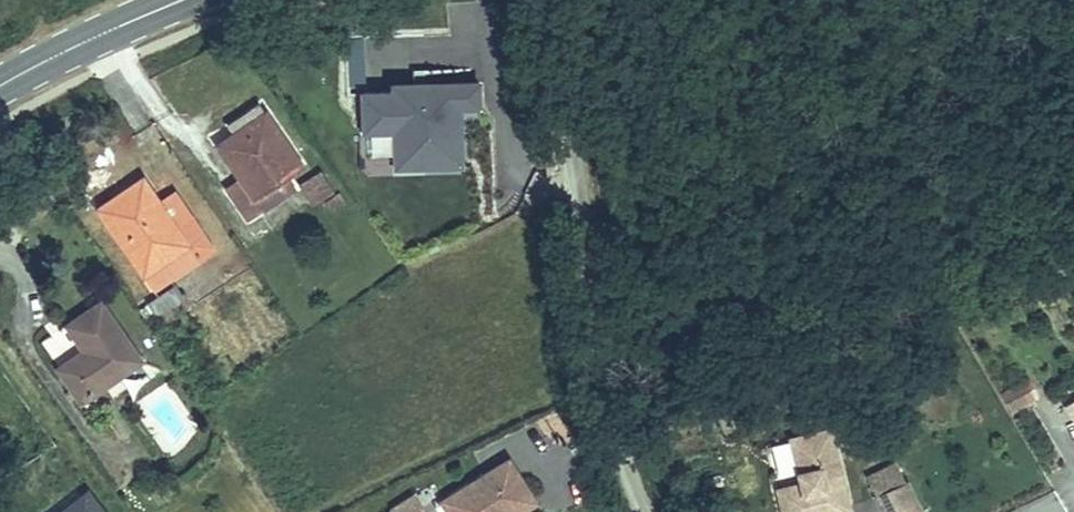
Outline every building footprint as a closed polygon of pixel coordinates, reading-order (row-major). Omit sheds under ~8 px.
[(399,167),(425,166),(425,152),(447,152),(446,144),(463,144),(463,107),(482,107),(482,83),(429,84),(429,97),(418,97),(418,92),(367,93),(367,130),(398,130),(399,167)] [(247,227),(266,215),(257,201),(286,182),(303,171),(265,112),(216,144),(241,184),(225,194),(247,227)] [(390,174),(389,135),(361,136),(362,174),(390,174)] [(425,152),(425,166),(464,166),(463,144),(446,144),(447,152),(425,152)] [(325,176),(304,189),(314,205),(335,191),(325,176)] [(257,201),(266,215),(296,196),(286,182),(257,201)] [(94,214),(136,278),(180,249),(187,260),(207,248),(185,214),(168,225),(141,183),(94,214)] [(180,249),(136,278),(145,292),(189,263),(187,260),(180,249)] [(153,312),(145,318),(150,326),(189,302),(181,289),(151,308),(153,312)] [(93,305),(66,322),(84,352),(61,366),(79,395),(130,363),(93,305)] [(1043,400),(1029,379),(1003,395),(1016,416),(1043,400)] [(784,511),(848,511),(852,511),(831,426),(791,436),(799,471),(805,469),(808,479),(802,480),(777,486),(784,511)] [(766,442),(775,476),(799,471),(791,436),(766,442)] [(446,511),(468,511),(512,511),(510,509),(529,498),(508,462),(440,502),(446,511)] [(805,469),(799,471),(802,480),(808,479),(805,469)] [(905,485),(875,500),(881,511),(918,511),(905,485)] [(60,511),(102,511),(80,491),(60,511)] [(420,507),(413,495),(389,510),(390,511),(412,511),(420,507)] [(529,498),(510,509),(512,511),(522,511),(534,505),(529,498)]
